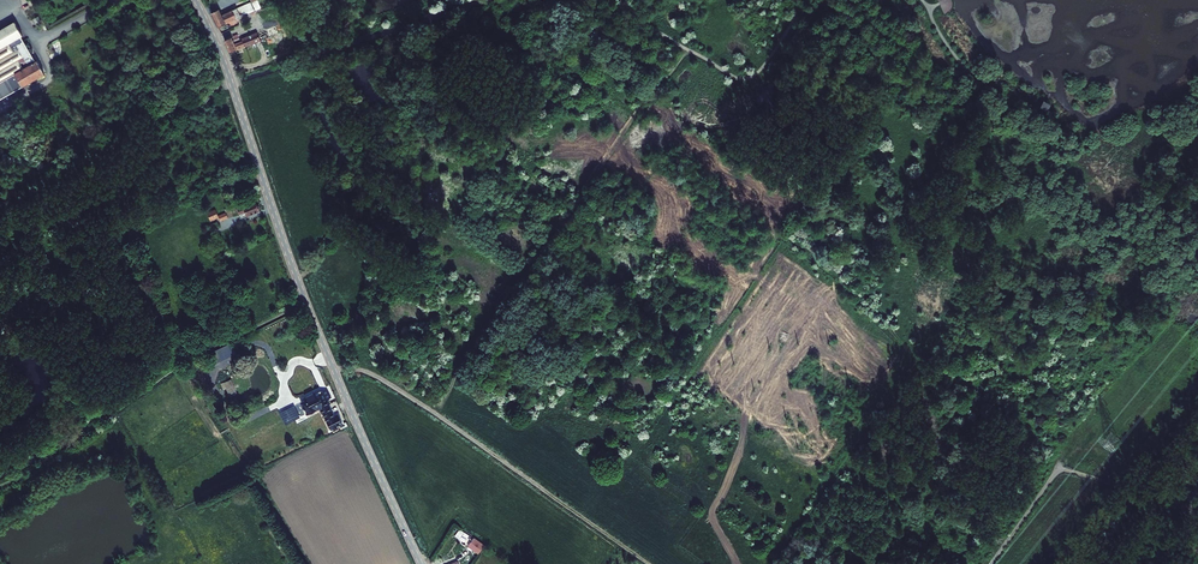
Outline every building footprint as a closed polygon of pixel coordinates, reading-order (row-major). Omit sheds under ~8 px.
[(252,1),(256,10),(262,8),(259,0),(256,0),(252,1)] [(941,3),(946,12),(947,12),(950,8),(951,4),(951,1),(951,0),(939,0),(941,3)] [(212,12),(219,27),(238,17),(240,16),(237,8),(224,15),(220,8),(212,12)] [(241,24),(239,20),(238,17),(219,27),(222,34),(241,24)] [(19,39),(17,34),(18,32),(11,20),(0,26),(0,96),(8,91),(23,82),(25,83),(28,81),(28,79),(35,76),(36,77),(39,75),(39,73),(41,72),(33,58),(31,59),(19,39)] [(259,31),(262,39),(279,33),(276,25),(259,31)] [(225,39),(231,51),(262,39),(259,31),(245,36),(246,38),(236,42),(233,35),(225,39)] [(1050,105),(1043,101),(1039,109),(1047,113),(1050,105)] [(232,209),(234,215),(242,212),(243,217),(256,212),(255,210),(257,208),(256,206),(253,206),(252,202),(240,206),(239,206),(232,209)] [(211,353),(215,362),(232,355),(228,346),(211,353)] [(220,386),(227,401),(234,398),(227,383),(220,386)] [(298,405),(303,416),(318,408),(329,431),(340,426),(336,417),(332,420),(319,394),(312,398),(310,395),(301,399),(303,402),(298,405)] [(455,535),(464,542),(470,535),(461,528),(455,535)] [(480,544),(472,539),(467,547),(474,552),(477,554),(483,547),(480,544)]
